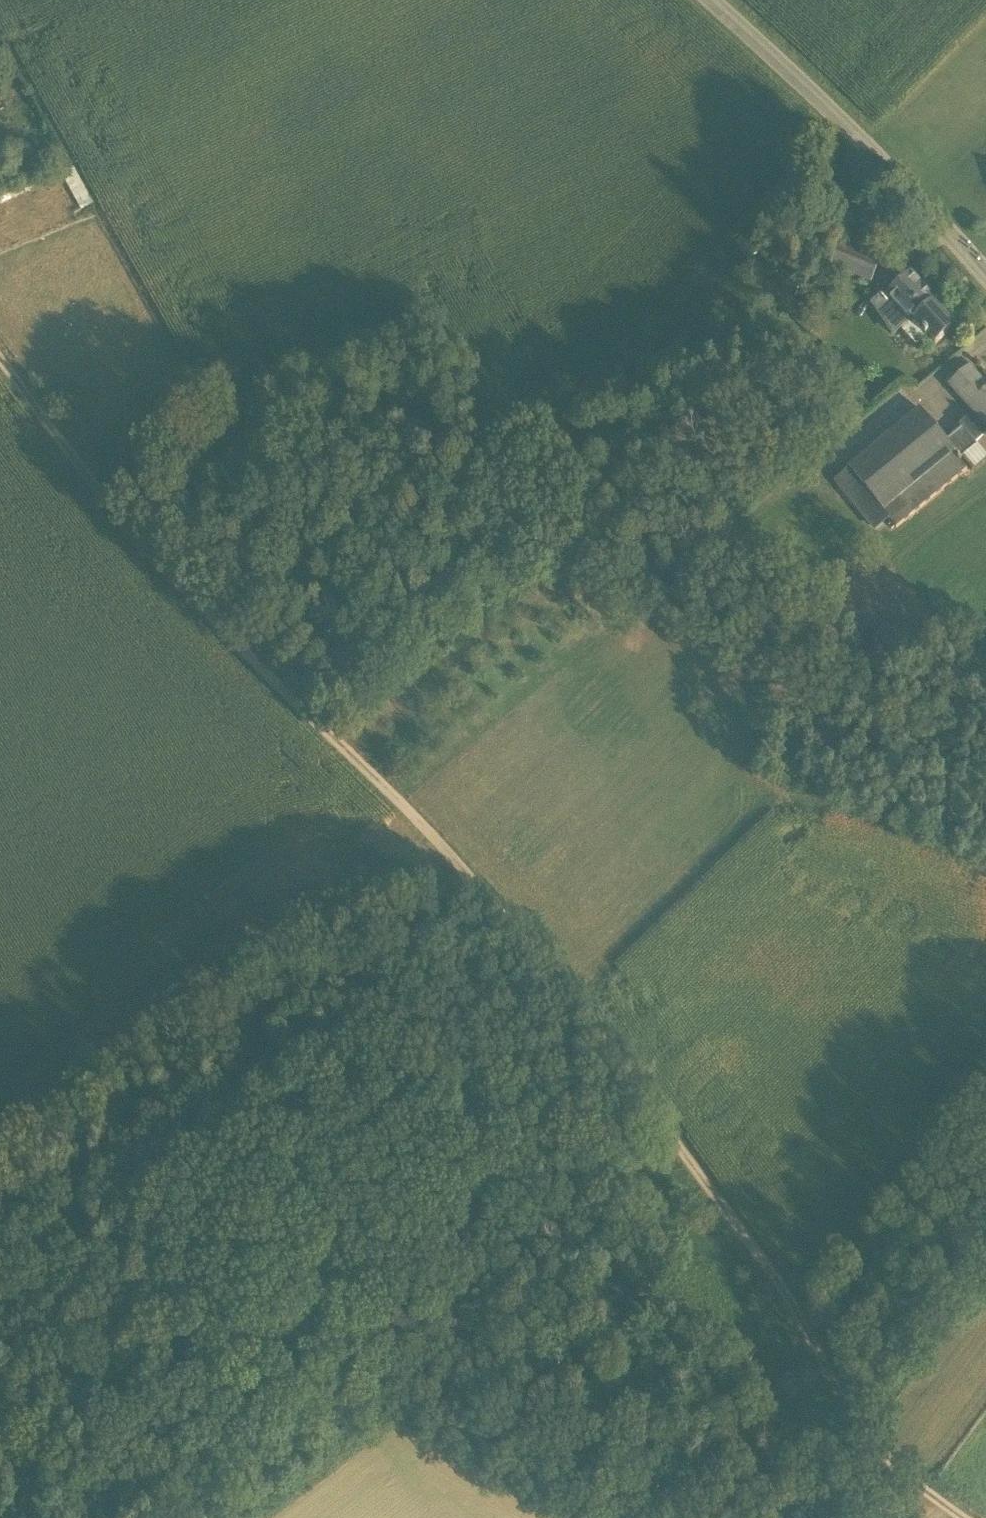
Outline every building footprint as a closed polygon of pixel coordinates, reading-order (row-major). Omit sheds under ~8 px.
[(26,164),(9,173),(14,184),(32,174),(26,164)] [(908,273),(909,275),(874,307),(893,336),(909,322),(924,338),(927,335),(936,344),(953,328),(932,305),(936,302),(909,272),(908,273)] [(847,469),(833,481),(877,533),(891,522),(896,528),(967,470),(960,461),(977,446),(976,444),(985,434),(985,387),(970,368),(950,386),(973,413),(958,425),(961,428),(946,441),(919,409),(847,469)]
